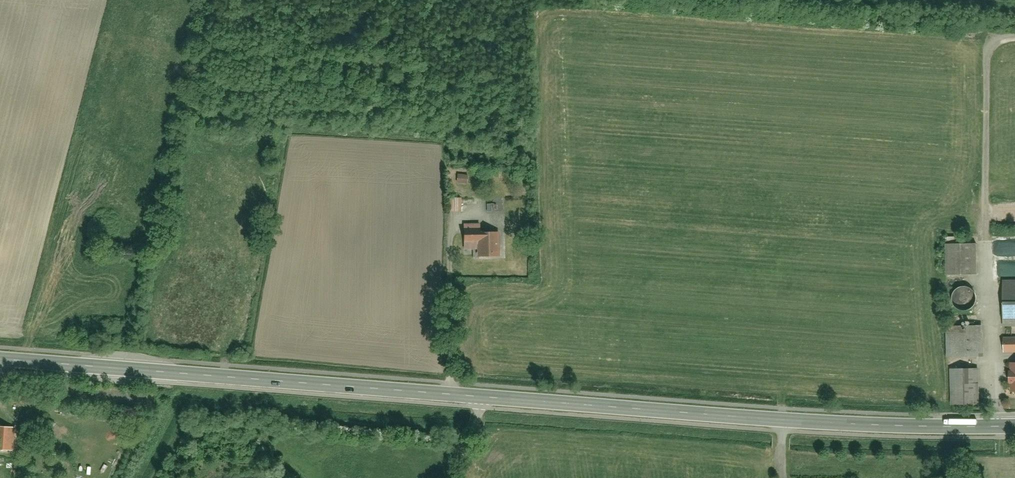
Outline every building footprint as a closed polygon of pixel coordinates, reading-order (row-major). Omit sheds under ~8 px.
[(458,174),(458,186),(470,187),(470,175),(458,174)] [(480,201),(480,214),(506,214),(506,198),(490,197),(489,202),(480,201)] [(451,215),(462,215),(462,200),(451,200),(451,215)] [(465,225),(465,251),(480,251),(481,259),(502,259),(501,225),(465,225)] [(946,245),(947,275),(979,274),(978,245),(946,245)] [(1006,325),(1014,325),(1014,282),(1005,282),(1006,325)] [(951,295),(951,305),(955,311),(964,316),(974,314),(980,308),(982,299),(980,291),(973,285),(964,283),(956,287),(951,295)] [(948,328),(949,359),(986,358),(985,327),(948,328)] [(1005,353),(1014,353),(1014,337),(1006,337),(1005,353)] [(949,370),(951,406),(984,405),(982,369),(949,370)]
